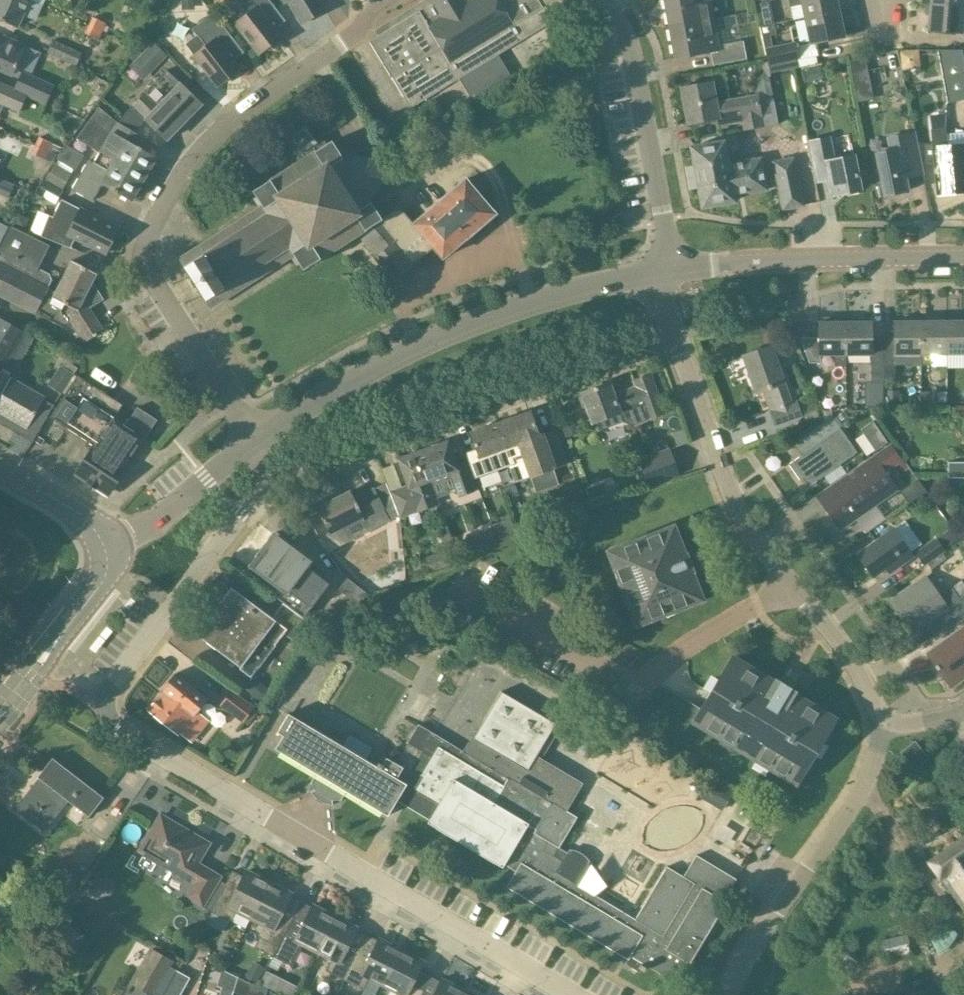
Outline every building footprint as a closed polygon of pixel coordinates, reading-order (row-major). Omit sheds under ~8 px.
[(42,4),(34,0),(0,0),(0,19),(17,27),(24,14),(35,19),(42,4)] [(259,53),(281,36),(263,14),(274,6),(269,0),(236,0),(247,14),(235,23),(259,53)] [(320,0),(287,0),(302,24),(326,9),(320,0)] [(550,18),(550,19),(574,4),(571,0),(425,0),(428,5),(370,41),(411,107),(441,89),(438,87),(550,18)] [(670,27),(713,19),(709,0),(666,0),(670,27)] [(761,27),(773,24),(768,0),(755,0),(761,27)] [(791,6),(803,4),(806,17),(838,10),(835,0),(789,0),(791,6)] [(930,4),(927,29),(963,33),(963,7),(930,4)] [(843,36),(841,26),(844,23),(842,12),(838,10),(806,17),(811,43),(843,36)] [(239,68),(233,60),(222,46),(232,38),(212,13),(192,28),(197,36),(186,44),(194,55),(217,85),(239,68)] [(93,18),(90,25),(102,30),(105,24),(93,18)] [(713,19),(670,27),(676,58),(712,52),(714,66),(747,60),(744,42),(717,46),(713,19)] [(99,39),(102,30),(90,25),(86,33),(99,39)] [(26,44),(4,34),(0,43),(0,70),(12,75),(26,44)] [(49,52),(76,65),(82,53),(54,40),(49,52)] [(154,40),(130,63),(143,78),(168,55),(154,40)] [(799,58),(796,41),(765,47),(769,65),(799,58)] [(962,49),(938,49),(948,102),(963,99),(963,57),(962,49)] [(857,100),(872,98),(867,57),(852,59),(857,100)] [(145,118),(166,139),(202,102),(167,68),(152,84),(145,91),(132,104),(146,117),(145,118)] [(14,89),(27,94),(46,103),(55,83),(23,69),(14,89)] [(778,124),(774,100),(769,75),(761,76),(754,87),(756,95),(728,100),(726,91),(714,93),(712,82),(680,88),(687,123),(717,117),(719,125),(742,121),(744,130),(778,124)] [(27,94),(14,89),(0,83),(0,103),(19,111),(27,94)] [(80,140),(100,151),(94,162),(90,159),(73,188),(93,200),(103,182),(132,199),(156,157),(136,145),(142,135),(117,121),(102,108),(80,140)] [(438,203),(414,224),(399,206),(384,215),(377,204),(373,205),(368,196),(378,189),(381,173),(373,160),(356,157),(346,163),(332,140),(327,143),(322,135),(315,139),(306,125),(290,136),(300,153),(301,152),(305,157),(253,190),(256,195),(253,197),(259,207),(179,259),(184,267),(183,268),(204,301),(206,301),(211,307),(290,257),(295,265),(299,263),(302,268),(358,232),(376,254),(375,256),(395,279),(412,264),(411,264),(432,246),(443,257),(480,224),(481,224),(486,225),(491,220),(492,215),(491,215),(495,212),(466,178),(437,202),(438,203)] [(948,145),(946,128),(931,129),(937,194),(963,191),(963,143),(948,145)] [(922,171),(914,133),(888,138),(891,151),(876,154),(884,196),(908,191),(905,174),(922,171)] [(832,195),(846,192),(848,194),(857,193),(858,190),(860,190),(854,155),(834,159),(830,137),(807,141),(815,182),(829,180),(832,195)] [(39,138),(36,145),(49,151),(52,144),(39,138)] [(42,191),(61,199),(82,150),(62,142),(42,191)] [(724,206),(724,203),(734,201),(732,195),(764,189),(759,160),(727,166),(723,142),(691,148),(695,166),(691,167),(695,188),(699,187),(702,207),(712,205),(713,208),(724,206)] [(45,159),(49,151),(36,145),(32,154),(45,159)] [(805,206),(795,156),(772,160),(782,210),(805,206)] [(73,237),(106,253),(119,227),(81,208),(62,198),(53,215),(49,214),(41,235),(72,248),(73,246),(69,245),(73,237)] [(56,290),(50,286),(51,284),(49,278),(38,272),(50,249),(10,229),(0,248),(0,294),(35,312),(37,308),(46,312),(56,291),(56,290)] [(71,259),(56,290),(56,291),(46,312),(52,315),(50,319),(63,326),(70,321),(83,341),(102,328),(88,306),(102,298),(93,284),(92,283),(97,272),(71,259)] [(11,376),(2,371),(25,331),(0,316),(0,395),(11,376)] [(822,316),(822,322),(820,322),(820,337),(801,337),(810,361),(820,361),(820,354),(845,354),(845,321),(835,321),(835,316),(822,316)] [(920,353),(920,320),(895,320),(895,336),(882,336),(882,361),(896,361),(896,353),(920,353)] [(920,320),(920,353),(921,363),(931,363),(930,353),(946,353),(946,320),(920,320)] [(946,353),(963,353),(963,320),(946,320),(946,353)] [(845,321),(845,354),(872,354),(872,382),(883,382),(882,361),(882,336),(871,336),(871,321),(845,321)] [(802,415),(796,400),(792,402),(785,382),(782,383),(769,346),(743,355),(756,392),(764,390),(776,424),(802,415)] [(60,392),(76,371),(63,362),(48,382),(60,392)] [(91,449),(114,415),(121,404),(78,375),(52,414),(52,416),(88,440),(85,445),(91,449)] [(596,421),(600,429),(623,420),(632,424),(664,412),(650,375),(633,382),(635,386),(613,395),(608,382),(581,393),(592,422),(596,421)] [(11,376),(0,395),(0,411),(26,426),(44,395),(11,376)] [(529,411),(498,423),(503,435),(502,436),(506,447),(518,443),(522,452),(530,476),(566,463),(554,430),(538,436),(529,411)] [(114,415),(91,449),(75,473),(108,495),(128,466),(126,465),(145,436),(114,415)] [(793,461),(810,485),(849,457),(834,435),(840,430),(831,417),(798,440),(806,452),(793,461)] [(869,453),(888,442),(875,418),(856,429),(869,453)] [(503,435),(498,423),(472,432),(477,448),(466,452),(475,477),(514,463),(520,480),(530,476),(522,452),(518,443),(506,447),(502,436),(503,435)] [(435,491),(437,498),(457,491),(460,497),(475,491),(465,465),(458,467),(448,441),(431,447),(437,463),(420,469),(425,482),(421,484),(425,494),(435,491)] [(891,445),(873,458),(834,486),(840,495),(824,506),(840,528),(895,489),(884,473),(902,460),(891,445)] [(437,463),(431,447),(399,459),(408,485),(391,491),(401,517),(439,503),(437,498),(435,491),(425,494),(421,484),(425,482),(420,469),(437,463)] [(639,459),(648,483),(678,473),(669,448),(639,459)] [(963,477),(963,461),(948,461),(948,477),(963,477)] [(537,474),(540,486),(555,483),(552,471),(537,474)] [(385,508),(374,487),(355,498),(351,490),(318,507),(331,531),(360,516),(362,519),(385,508)] [(472,532),(476,545),(513,536),(510,522),(472,532)] [(673,523),(606,549),(635,625),(702,599),(692,572),(699,569),(690,548),(684,550),(673,523)] [(912,556),(893,529),(857,554),(873,576),(886,567),(889,572),(912,556)] [(272,593),(282,600),(303,616),(328,582),(309,568),(313,562),(272,532),(247,565),(276,587),(272,593)] [(916,552),(925,564),(945,550),(936,538),(916,552)] [(346,595),(336,608),(349,617),(367,592),(346,577),(338,589),(346,595)] [(958,600),(951,589),(939,597),(925,577),(891,602),(913,632),(933,618),(941,628),(963,611),(963,596),(958,600)] [(302,640),(314,624),(303,616),(282,600),(271,615),(231,585),(196,632),(241,667),(240,668),(251,676),(259,666),(259,667),(276,644),(275,644),(287,629),(302,640)] [(333,639),(349,617),(336,608),(320,629),(333,639)] [(928,655),(951,687),(963,678),(963,672),(963,671),(963,629),(928,655)] [(795,690),(791,688),(778,680),(773,677),(771,681),(730,656),(709,691),(709,692),(699,707),(699,708),(692,720),(794,782),(833,719),(793,694),(795,690)] [(208,718),(198,710),(208,697),(176,671),(162,688),(164,690),(150,707),(179,731),(180,730),(191,739),(208,718)] [(231,691),(220,707),(244,723),(255,708),(231,691)] [(488,765),(566,811),(582,784),(536,756),(556,724),(502,691),(477,731),(476,730),(463,750),(488,765)] [(432,758),(444,738),(418,723),(407,742),(394,762),(386,757),(381,764),(377,762),(374,765),(365,759),(372,747),(349,733),(342,745),(288,713),(276,731),(282,734),(274,748),(315,772),(309,782),(309,790),(331,804),(339,800),(345,790),(386,815),(396,799),(405,784),(402,782),(420,751),(432,758)] [(396,799),(428,819),(426,822),(500,867),(502,864),(514,871),(505,886),(625,960),(628,955),(640,963),(672,982),(684,961),(688,964),(727,901),(722,899),(735,877),(695,853),(681,877),(667,868),(635,920),(597,898),(610,889),(594,867),(593,868),(558,847),(576,817),(566,811),(488,765),(463,750),(444,738),(432,758),(420,751),(402,782),(405,784),(396,799)] [(901,751),(915,768),(929,757),(915,740),(901,751)] [(67,800),(88,815),(103,796),(52,756),(37,776),(39,777),(14,808),(43,831),(67,800)] [(707,799),(722,807),(731,790),(716,782),(707,799)] [(188,897),(202,905),(219,875),(205,867),(203,870),(194,865),(208,842),(161,814),(140,850),(196,883),(188,897)] [(929,861),(940,876),(963,909),(963,836),(929,861)] [(236,908),(251,916),(268,881),(246,870),(233,893),(223,888),(211,912),(230,921),(236,908)] [(268,881),(251,916),(265,923),(253,946),(273,956),(290,922),(280,917),(291,893),(268,881)] [(300,928),(290,922),(273,956),(291,965),(302,942),(318,950),(335,915),(312,903),(300,928)] [(358,926),(335,915),(318,950),(332,957),(325,969),(344,978),(355,955),(346,950),(358,926)] [(908,935),(885,936),(886,956),(909,955),(908,935)] [(366,961),(355,955),(344,978),(363,988),(369,976),(383,983),(401,948),(378,937),(366,961)] [(173,960),(152,948),(133,981),(154,993),(173,960)] [(401,948),(383,983),(398,990),(396,994),(420,994),(423,990),(412,984),(424,960),(401,948)] [(628,955),(625,960),(623,963),(636,971),(637,968),(639,964),(640,963),(628,955)] [(259,982),(266,967),(253,960),(245,976),(259,982)] [(191,977),(177,970),(164,994),(182,994),(191,977)] [(289,994),(293,994),(298,984),(266,970),(261,982),(289,994)] [(420,994),(460,994),(464,989),(441,977),(432,994),(423,990),(420,994)] [(234,990),(222,986),(219,994),(232,994),(234,990)]
